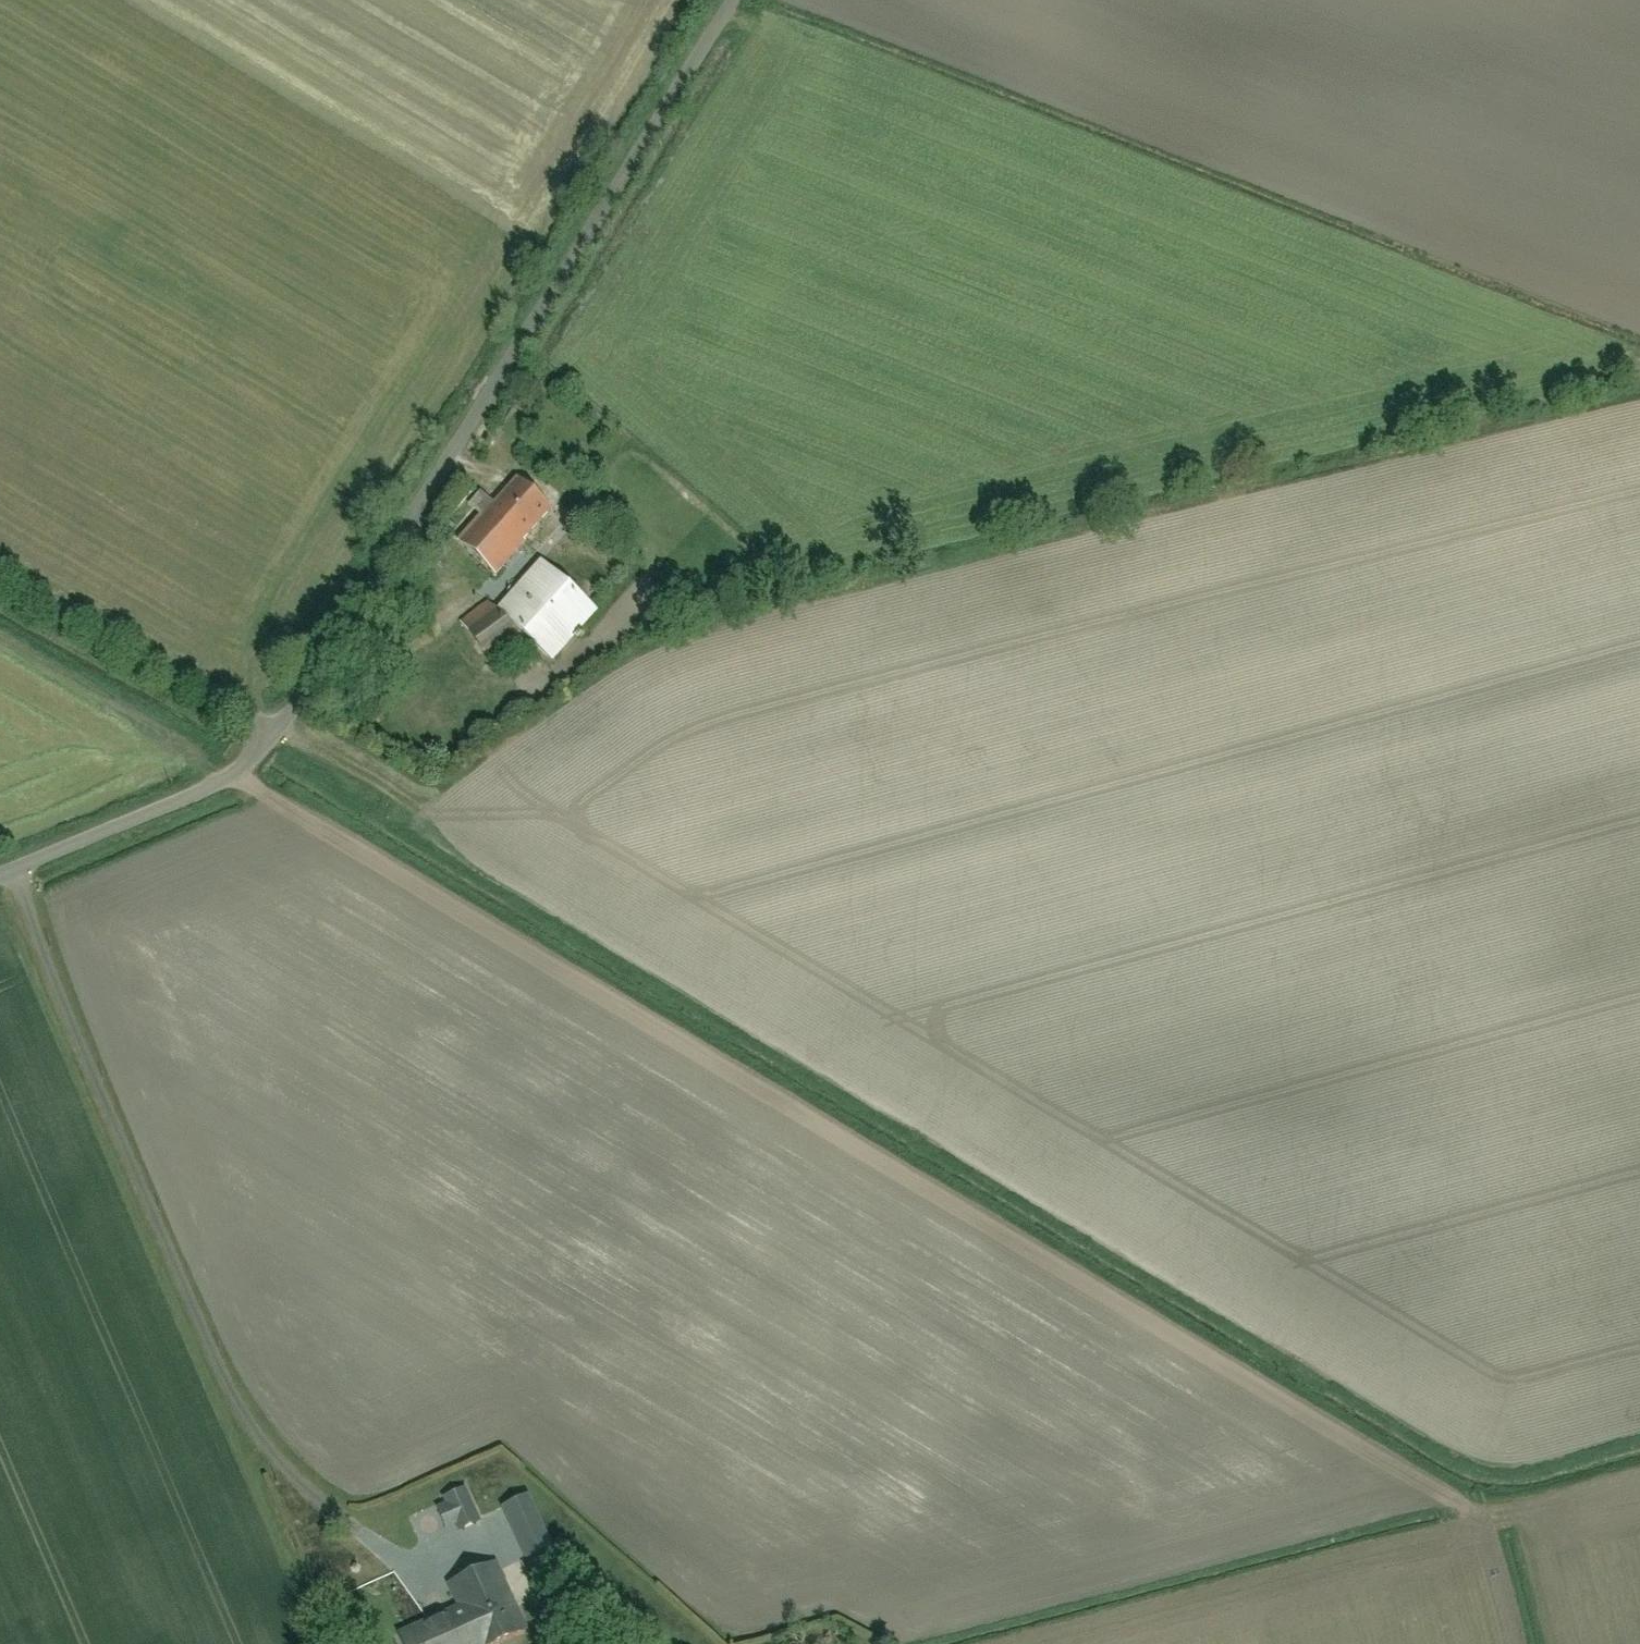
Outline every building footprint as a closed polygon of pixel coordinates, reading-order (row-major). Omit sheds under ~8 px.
[(515,475),(492,502),(474,486),(442,522),(493,566),(548,504),(515,475)] [(594,607),(541,566),(502,604),(493,592),(458,618),(496,672),(534,645),(549,655),(594,607)] [(458,1486),(395,1510),(411,1553),(475,1529),(458,1486)] [(536,1500),(508,1510),(525,1554),(552,1543),(536,1500)] [(444,1581),(456,1613),(398,1634),(402,1643),(491,1643),(518,1635),(492,1564),(444,1581)]
